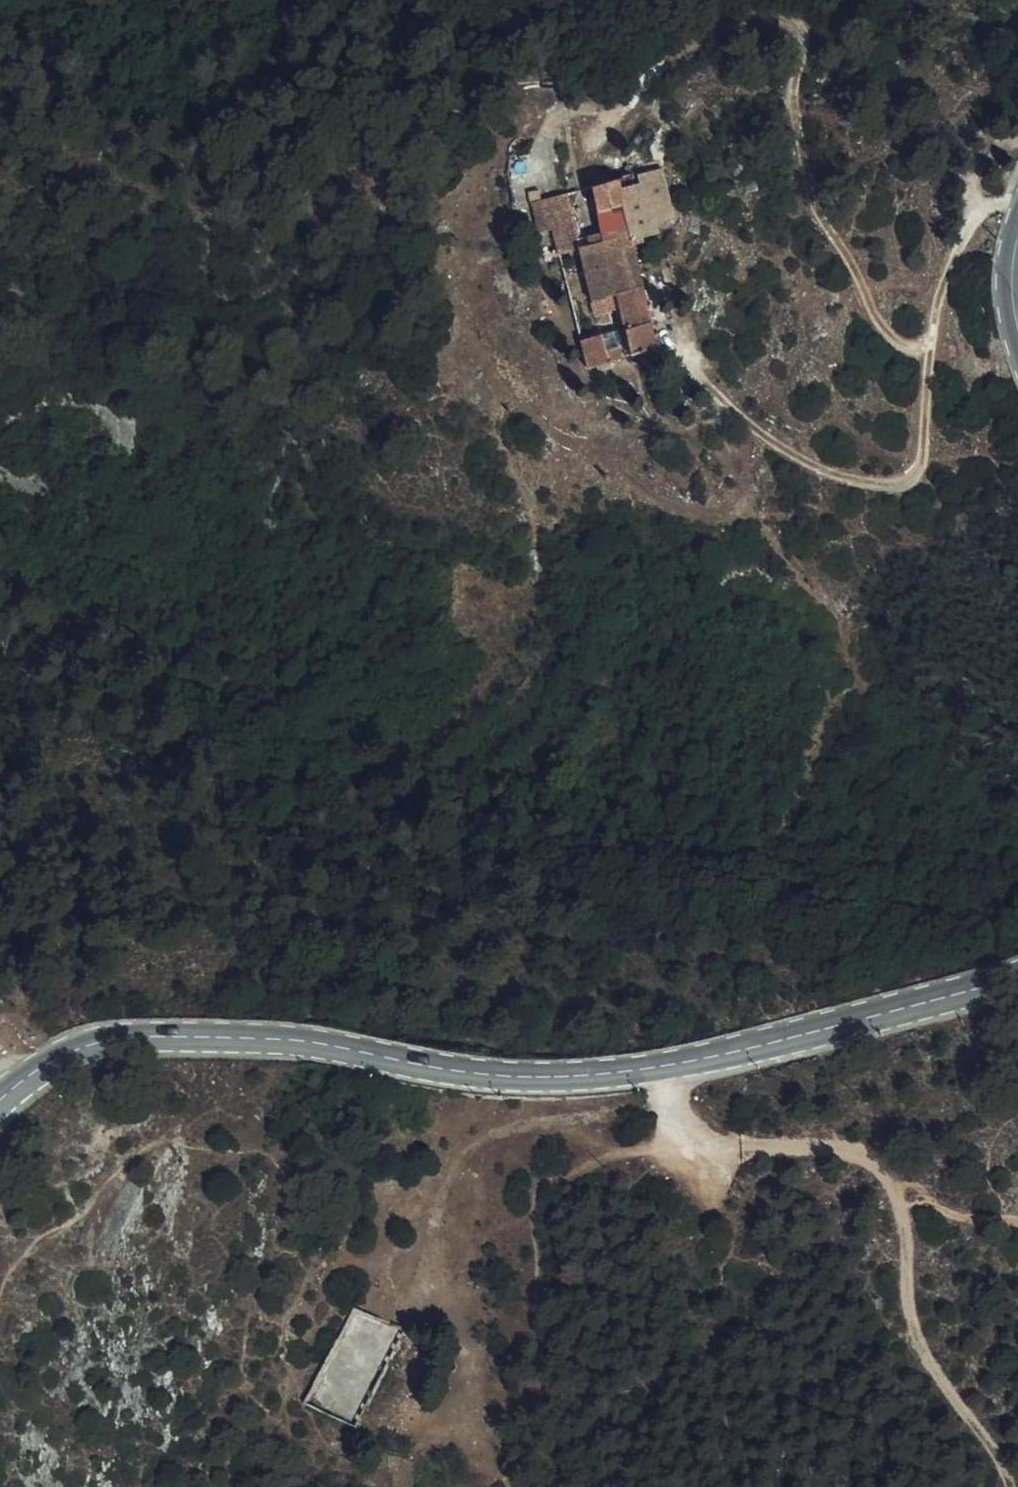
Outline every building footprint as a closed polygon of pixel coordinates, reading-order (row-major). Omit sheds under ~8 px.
[(578,246),(578,249),(592,303),(619,296),(631,354),(657,347),(635,243),(646,241),(644,233),(657,230),(655,222),(677,216),(666,169),(593,188),(603,228),(588,231),(591,243),(578,246)] [(552,230),(559,254),(578,249),(578,246),(566,194),(545,200),(552,230)] [(545,200),(531,204),(539,233),(552,230),(545,200)] [(677,288),(679,300),(692,296),(689,286),(677,288)] [(581,341),(588,367),(599,364),(622,357),(619,346),(607,349),(603,335),(581,341)] [(352,1306),(298,1401),(355,1426),(402,1328),(352,1306)]
